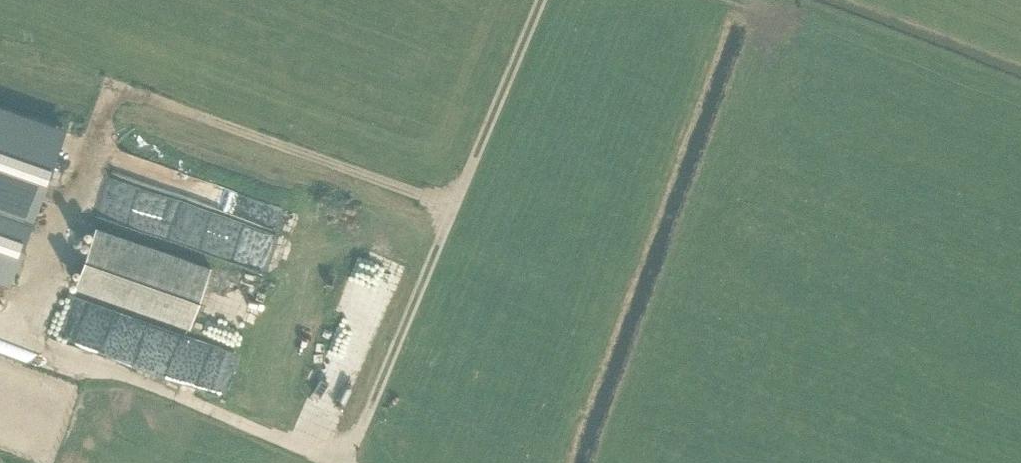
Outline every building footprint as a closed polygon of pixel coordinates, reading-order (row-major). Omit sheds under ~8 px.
[(65,132),(0,109),(0,282),(10,285),(65,132)] [(190,326),(211,269),(96,229),(76,285),(190,326)] [(206,283),(221,288),(229,265),(214,260),(206,283)] [(256,304),(270,308),(279,282),(232,267),(219,310),(251,320),(256,304)] [(108,360),(222,395),(230,369),(212,363),(213,359),(202,355),(195,375),(181,371),(184,362),(159,355),(162,344),(117,330),(108,360)]
